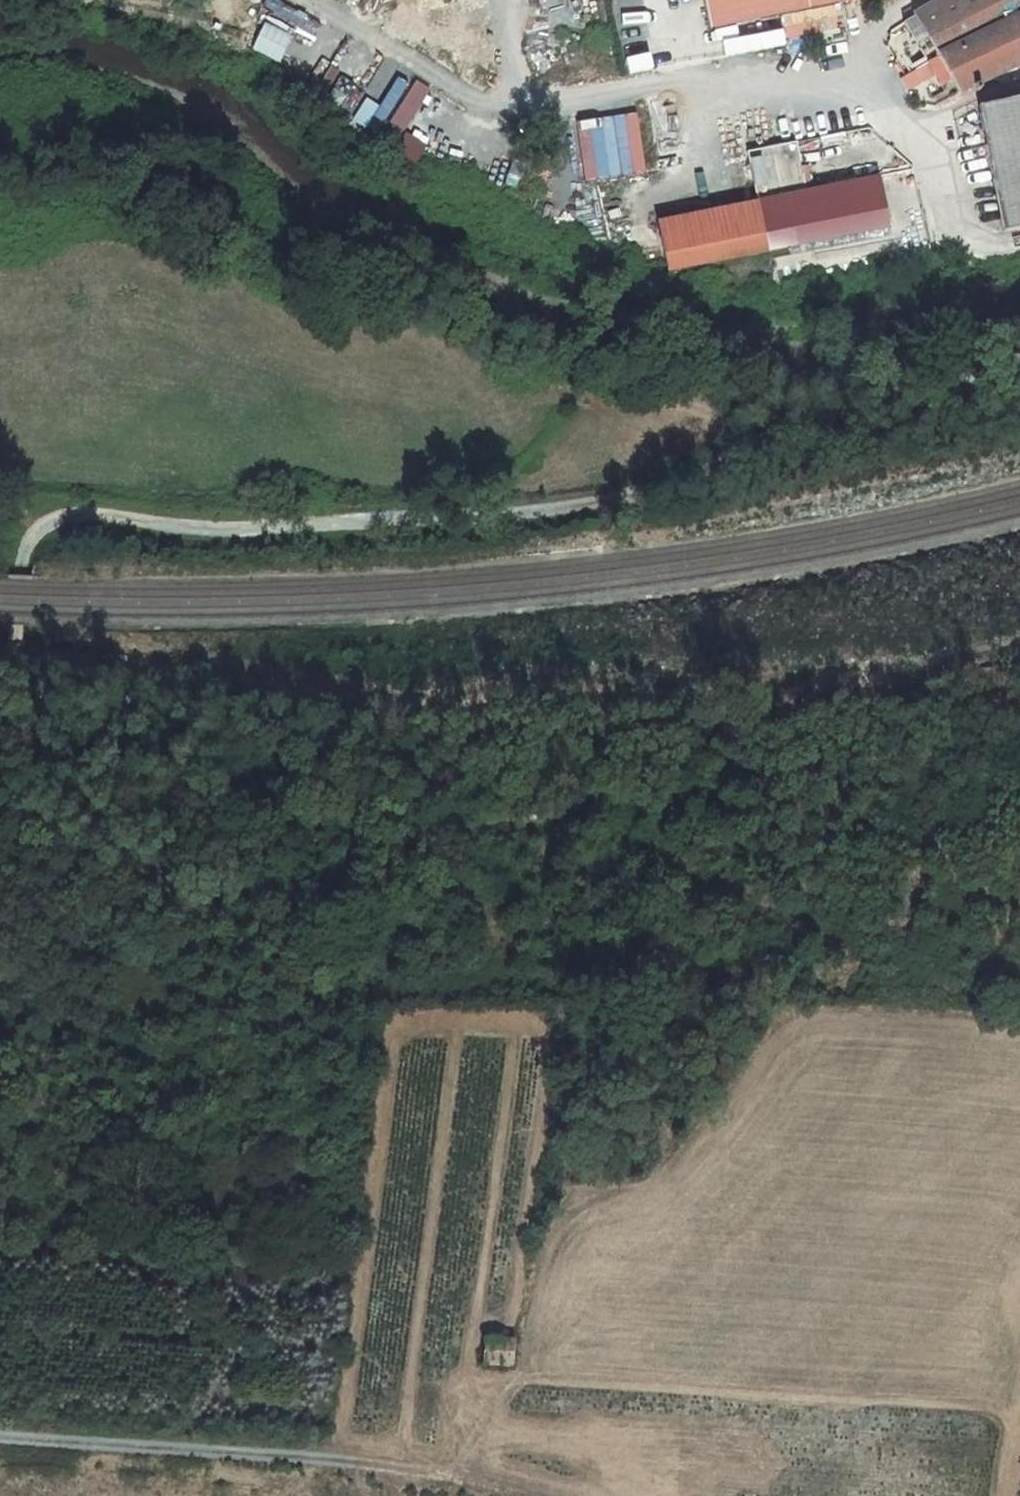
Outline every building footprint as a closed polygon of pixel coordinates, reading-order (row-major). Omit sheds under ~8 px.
[(700,42),(856,8),(853,0),(690,0),(700,42)] [(925,14),(907,25),(947,96),(1019,63),(1019,3),(1019,0),(915,0),(925,14)] [(267,21),(253,50),(281,63),(295,34),(267,21)] [(416,81),(391,125),(407,133),(431,89),(416,81)] [(975,116),(1002,241),(1019,237),(1019,106),(975,116)] [(769,269),(896,241),(883,188),(756,216),(769,269)] [(756,216),(655,239),(667,292),(769,269),(756,216)]
